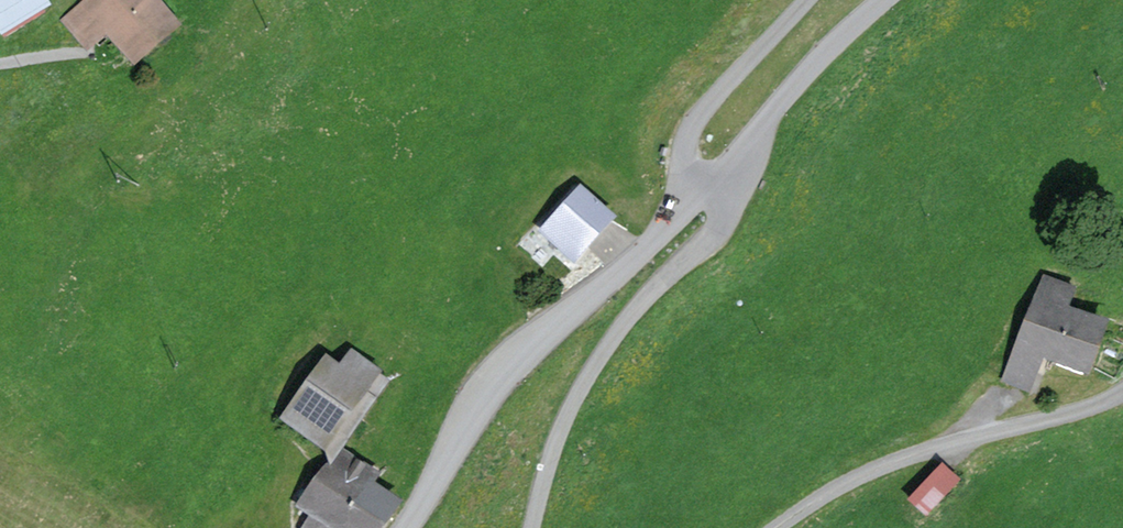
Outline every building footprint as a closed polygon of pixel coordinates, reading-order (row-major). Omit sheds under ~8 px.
[(3,31),(50,3),(49,0),(0,0),(0,25),(3,31)] [(60,19),(84,48),(104,31),(135,66),(184,24),(163,0),(82,0),(60,19)] [(581,183),(538,231),(574,263),(617,216),(581,183)] [(1078,286),(1043,273),(1003,381),(1031,391),(1043,357),(1090,373),(1110,318),(1071,303),(1078,286)] [(340,363),(326,353),(279,417),(325,450),(329,461),(341,445),(344,447),(392,379),(383,373),(384,370),(351,346),(340,363)] [(341,445),(329,461),(298,506),(331,527),(384,527),(403,500),(375,481),(382,472),(344,447),(341,445)] [(943,462),(908,499),(927,516),(962,479),(943,462)]
